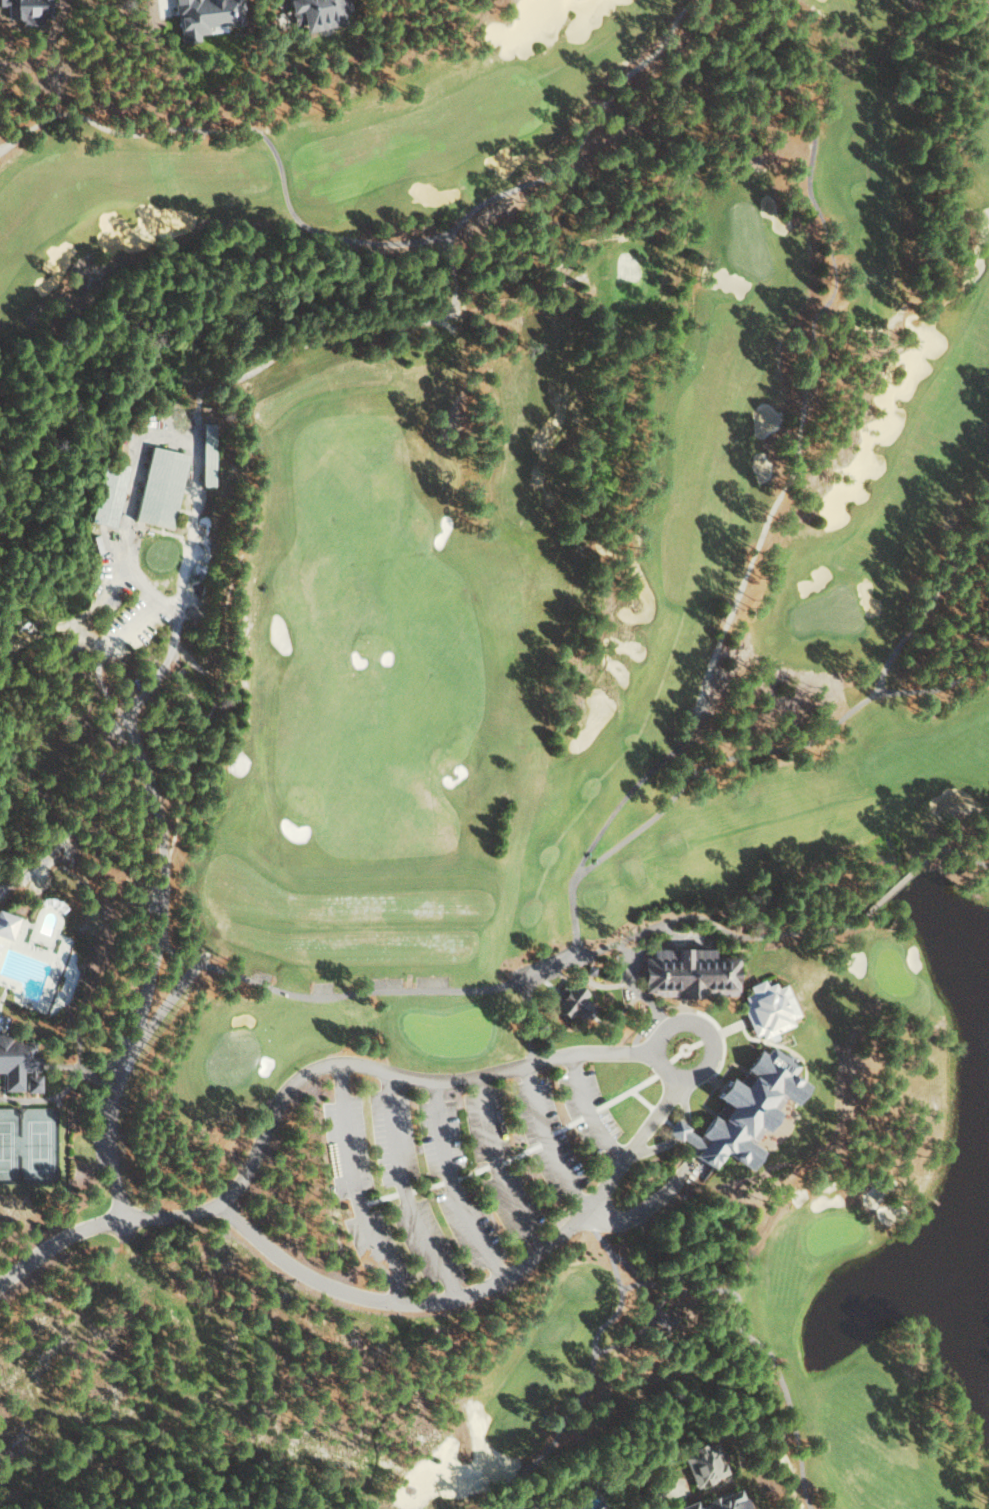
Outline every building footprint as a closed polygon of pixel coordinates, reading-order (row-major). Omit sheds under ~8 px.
[(6,5),(7,20),(20,19),(20,24),(49,23),(49,0),(0,0),(0,6),(6,5)] [(176,41),(197,39),(197,35),(208,33),(208,28),(242,24),(239,0),(172,0),(176,41)] [(291,26),(299,24),(301,33),(341,25),(336,0),(285,0),(291,26)] [(199,486),(214,486),(215,423),(201,423),(199,486)] [(186,454),(148,446),(132,519),(171,527),(186,454)] [(0,911),(0,937),(10,940),(17,917),(0,911)] [(735,956),(709,956),(709,948),(650,949),(650,957),(641,957),(642,992),(672,992),(672,997),(735,997),(735,956)] [(796,1014),(783,983),(774,987),(771,981),(763,985),(761,979),(745,985),(750,996),(737,1001),(752,1036),(759,1033),(762,1039),(772,1034),(771,1033),(791,1025),(788,1018),(796,1014)] [(590,1002),(584,998),(587,993),(570,983),(566,990),(560,986),(553,998),(558,1000),(553,1009),(569,1018),(572,1013),(581,1018),(590,1002)] [(22,1091),(36,1091),(36,1038),(0,1038),(0,1072),(1,1072),(1,1090),(22,1091)] [(712,1169),(721,1153),(749,1170),(761,1150),(753,1146),(783,1097),(795,1105),(808,1085),(791,1074),(797,1063),(782,1054),(781,1054),(769,1047),(764,1054),(756,1049),(736,1083),(725,1077),(713,1098),(719,1102),(699,1135),(673,1119),(666,1132),(696,1150),(692,1157),(712,1169)] [(642,1322),(662,1335),(673,1318),(653,1305),(642,1322)] [(681,1458),(693,1486),(725,1473),(712,1443),(703,1447),(702,1444),(691,1449),(692,1453),(681,1458)] [(739,1487),(695,1502),(694,1500),(676,1506),(677,1508),(746,1508),(739,1487)]
